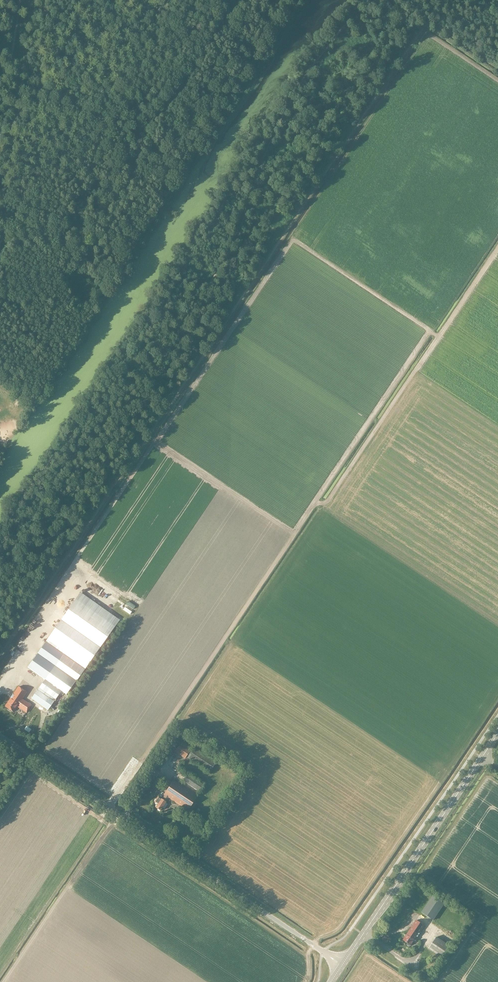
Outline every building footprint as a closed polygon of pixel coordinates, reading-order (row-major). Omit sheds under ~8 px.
[(84,670),(100,648),(120,620),(81,593),(28,668),(45,680),(32,698),(48,710),(61,691),(66,695),(75,683),(75,682),(78,684),(86,672),(84,670)] [(25,630),(31,634),(39,622),(34,618),(25,630)] [(7,672),(12,667),(9,663),(4,668),(7,672)] [(18,687),(5,706),(13,712),(17,707),(26,713),(31,705),(22,699),(27,692),(18,687)] [(185,758),(186,757),(210,772),(216,763),(194,748),(192,751),(190,750),(191,750),(180,743),(175,751),(185,758)] [(187,774),(183,781),(200,792),(204,785),(187,774)] [(166,802),(168,798),(187,811),(197,796),(173,781),(164,795),(165,796),(162,800),(158,797),(154,803),(158,805),(155,808),(160,811),(166,802)] [(433,896),(421,912),(433,920),(444,904),(433,896)] [(411,945),(424,926),(416,920),(403,940),(407,943),(407,944),(407,945),(409,946),(410,946),(411,945)] [(436,937),(428,949),(442,958),(449,946),(436,937)]
